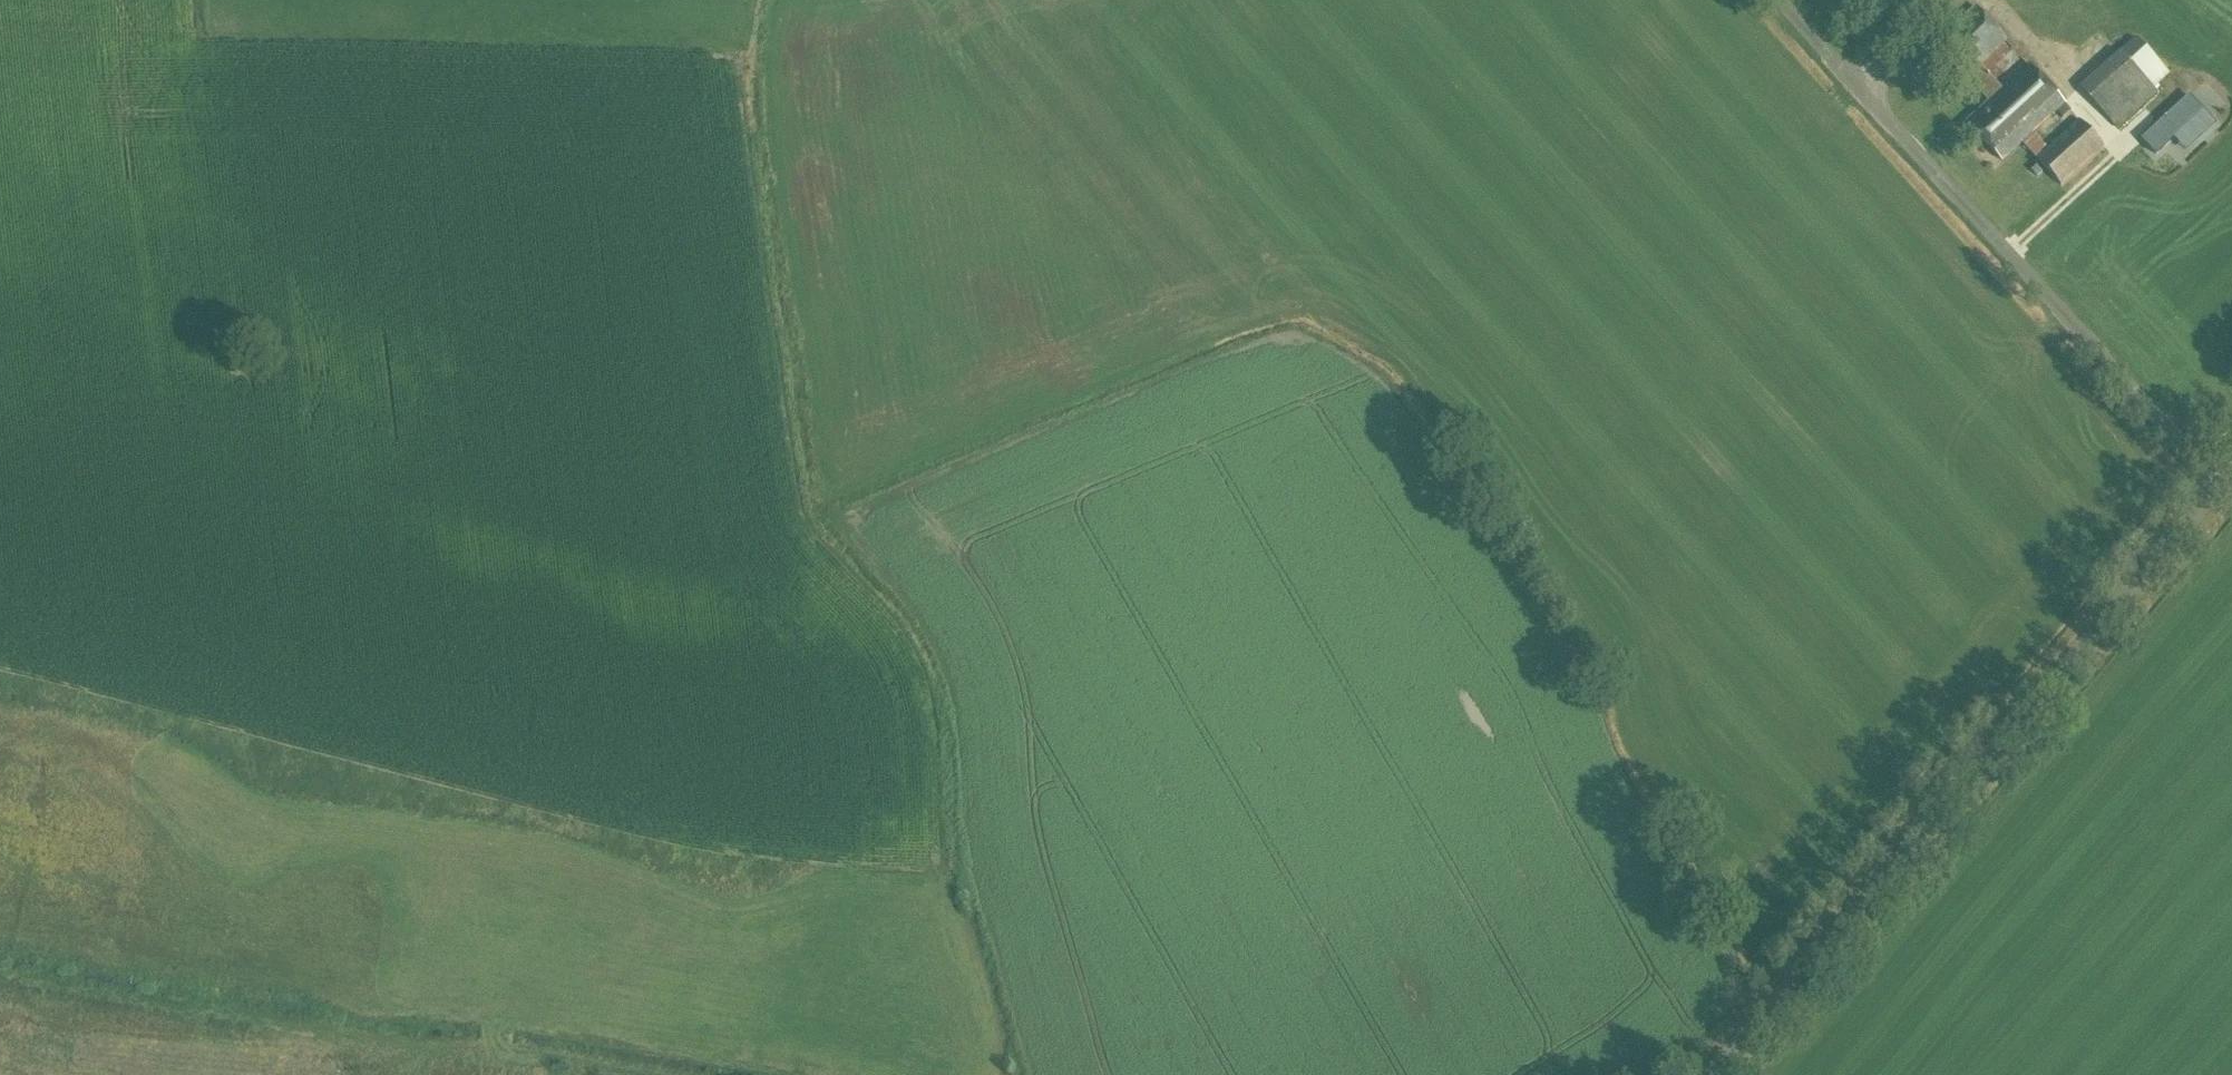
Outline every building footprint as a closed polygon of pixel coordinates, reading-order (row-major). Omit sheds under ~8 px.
[(1886,11),(1896,0),(1874,0),(1886,11)] [(2003,90),(1979,63),(2005,40),(1977,8),(1936,44),(1980,92),(1985,87),(1995,99),(1968,122),(2003,161),(2022,143),(2060,185),(2103,147),(2080,121),(2048,149),(2033,133),(2065,105),(2031,66),(2003,90)] [(2117,129),(2157,92),(2154,89),(2169,74),(2135,38),(2080,88),(2117,129)] [(2140,140),(2156,157),(2174,141),(2190,127),(2201,139),(2216,125),(2189,95),(2140,140)]
